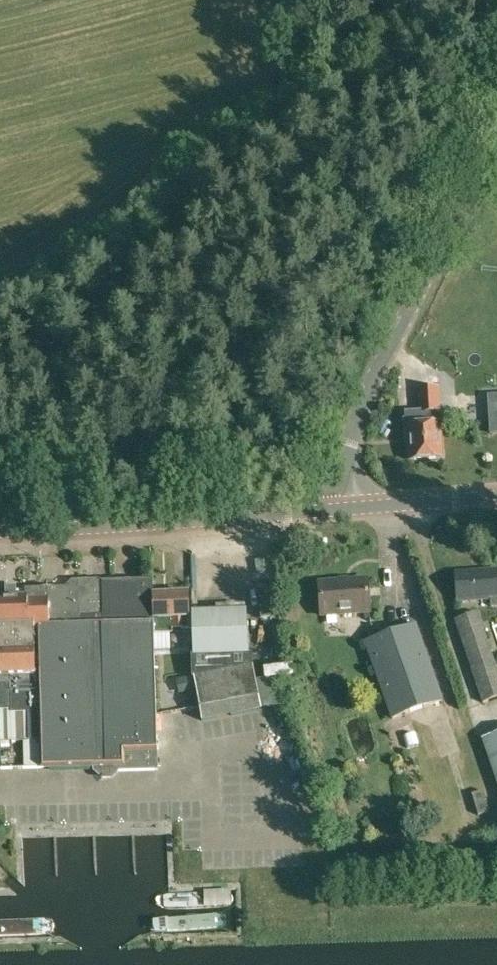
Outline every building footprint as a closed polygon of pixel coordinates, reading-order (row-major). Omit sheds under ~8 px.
[(406,408),(409,460),(444,458),(442,424),(441,424),(440,412),(441,412),(439,387),(417,388),(418,407),(406,408)] [(488,409),(490,435),(496,435),(496,408),(488,409)] [(492,605),(496,605),(496,571),(457,574),(458,601),(492,599),(492,605)] [(320,583),(322,616),(370,613),(367,580),(320,583)] [(114,689),(156,682),(155,634),(172,633),(172,630),(193,629),(193,613),(188,613),(188,594),(153,595),(153,581),(103,582),(114,689)] [(103,777),(111,777),(117,771),(157,770),(157,752),(158,752),(156,682),(114,689),(103,582),(76,583),(71,589),(26,590),(26,597),(17,597),(16,586),(5,586),(6,597),(0,597),(0,710),(11,710),(11,713),(28,712),(29,740),(42,740),(45,767),(96,766),(96,771),(103,777)] [(261,604),(263,617),(273,615),(271,602),(261,604)] [(193,613),(193,629),(194,658),(192,658),(192,672),(193,677),(193,678),(195,678),(197,690),(203,720),(260,710),(252,667),(251,656),(248,656),(246,611),(193,613)] [(482,704),(496,699),(496,668),(478,612),(454,621),(482,704)] [(365,643),(392,719),(442,701),(415,625),(365,643)] [(292,666),(264,670),(265,680),(276,678),(276,679),(294,677),(292,666)] [(179,693),(197,690),(195,678),(193,678),(193,677),(176,680),(179,693)] [(496,784),(496,735),(482,740),(496,784)] [(472,795),(478,815),(490,812),(483,791),(472,795)]
